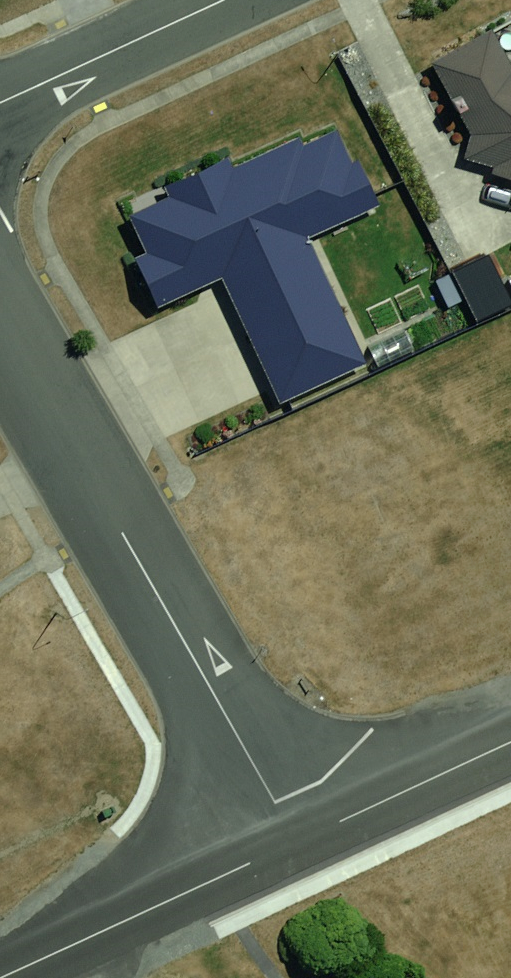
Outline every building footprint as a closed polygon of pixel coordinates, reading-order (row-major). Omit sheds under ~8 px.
[(406,52),(461,166),(510,184),(510,44),(493,17),(406,52)] [(308,140),(125,224),(167,314),(228,285),(271,395),(329,367),(284,258),(341,225),(308,140)]
